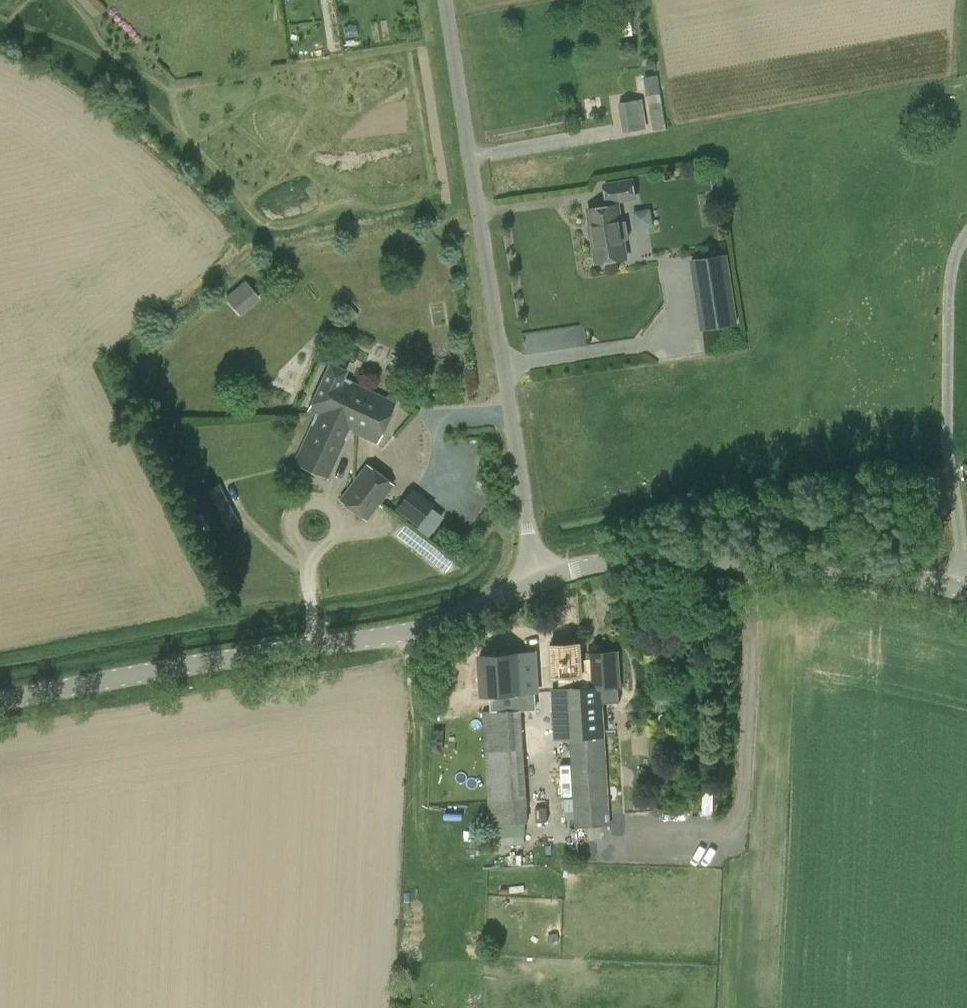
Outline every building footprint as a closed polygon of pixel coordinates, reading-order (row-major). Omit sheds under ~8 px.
[(654,125),(665,123),(660,74),(648,75),(654,125)] [(623,131),(647,128),(643,98),(618,102),(623,131)] [(607,205),(588,208),(597,263),(626,258),(624,244),(634,242),(630,217),(620,219),(617,203),(637,200),(634,178),(603,183),(607,205)] [(637,227),(655,225),(653,207),(635,209),(637,227)] [(725,254),(691,259),(702,328),(736,323),(725,254)] [(243,314),(263,296),(246,278),(227,296),(243,314)] [(526,331),(528,351),(557,349),(555,329),(526,331)] [(376,442),(395,401),(342,377),(344,370),(329,363),(307,410),(319,416),(317,421),(314,420),(294,463),(328,478),(350,430),(376,442)] [(390,486),(365,464),(338,500),(364,520),(390,486)] [(421,525),(436,502),(412,485),(396,508),(421,525)] [(588,660),(581,660),(580,643),(550,645),(552,677),(559,677),(560,688),(551,689),(554,740),(570,739),(575,828),(611,825),(607,774),(612,774),(611,769),(614,769),(612,736),(606,737),(602,689),(621,688),(619,651),(588,652),(588,660)] [(513,648),(476,651),(479,697),(489,696),(490,711),(506,710),(505,695),(517,694),(514,653),(513,648)] [(517,694),(505,695),(506,710),(520,709),(538,708),(537,693),(539,693),(537,672),(540,672),(539,652),(514,653),(517,694)] [(490,824),(527,822),(526,807),(520,709),(506,710),(490,711),(482,712),(490,824)] [(536,806),(526,807),(527,822),(527,827),(538,826),(537,821),(548,820),(547,806),(536,806)]
